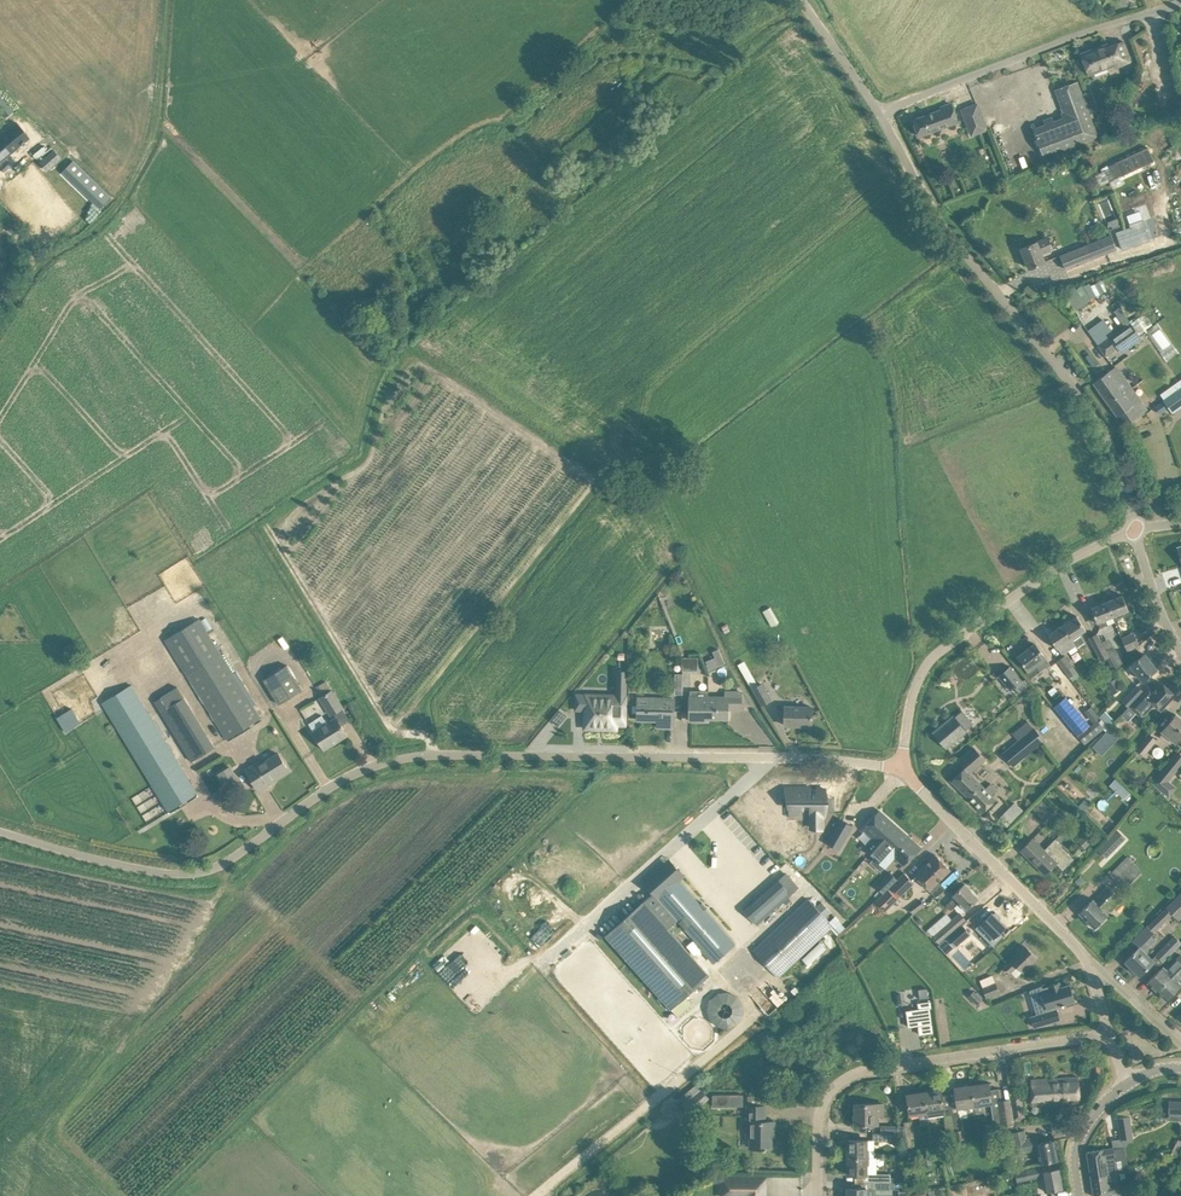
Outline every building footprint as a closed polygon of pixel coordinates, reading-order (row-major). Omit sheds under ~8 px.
[(1130,61),(1123,41),(1109,46),(1108,44),(1080,54),(1088,74),(1119,63),(1120,65),(1130,61)] [(1043,157),(1075,145),(1098,136),(1077,81),(1055,89),(1063,112),(1061,113),(1062,118),(1054,121),(1052,116),(1043,120),(1045,124),(1036,128),(1034,123),(1031,124),(1043,157)] [(5,118),(12,111),(0,96),(0,112),(5,118)] [(913,120),(919,136),(957,122),(951,103),(941,107),(942,109),(913,120)] [(987,129),(980,112),(965,118),(972,135),(987,129)] [(1,159),(19,145),(29,137),(17,122),(0,135),(0,160),(1,159)] [(54,149),(40,162),(48,171),(62,158),(54,149)] [(1077,201),(1086,218),(1095,213),(1086,196),(1077,201)] [(1150,239),(1143,220),(1142,220),(1139,211),(1127,215),(1130,224),(1130,227),(1116,232),(1122,249),(1136,244),(1150,239)] [(1111,235),(1060,255),(1066,269),(1117,248),(1111,235)] [(1036,242),(1021,248),(1029,268),(1045,262),(1041,253),(1053,248),(1048,237),(1036,242)] [(1131,321),(1098,345),(1105,356),(1117,347),(1121,353),(1142,337),(1131,321)] [(1093,382),(1117,416),(1139,401),(1118,372),(1112,376),(1109,371),(1093,382)] [(1164,401),(1172,412),(1180,405),(1180,389),(1164,401)] [(1122,595),(1107,601),(1112,616),(1128,610),(1122,595)] [(1105,619),(1112,616),(1107,601),(1091,607),(1097,622),(1098,621),(1100,627),(1108,625),(1105,619)] [(1085,642),(1079,633),(1086,629),(1076,615),(1062,625),(1071,639),(1077,647),(1085,642)] [(200,617),(165,639),(187,674),(227,739),(262,717),(216,644),(200,617)] [(1057,648),(1071,639),(1062,625),(1048,634),(1057,648)] [(651,630),(650,638),(660,639),(660,641),(668,641),(668,630),(651,630)] [(1134,632),(1121,637),(1127,651),(1140,646),(1134,632)] [(1117,669),(1111,658),(1106,649),(1097,633),(1089,637),(1101,661),(1108,659),(1110,665),(1113,672),(1117,669)] [(1050,663),(1045,657),(1035,643),(1017,657),(1028,670),(1036,664),(1041,670),(1050,663)] [(1114,645),(1106,649),(1111,658),(1117,669),(1123,662),(1114,645)] [(713,650),(718,665),(726,662),(720,647),(713,650)] [(1142,680),(1147,676),(1156,669),(1144,654),(1130,665),(1142,680)] [(1078,672),(1065,655),(1058,660),(1070,677),(1078,672)] [(683,656),(683,670),(700,670),(699,656),(683,656)] [(771,699),(762,683),(758,685),(744,661),(738,664),(752,689),(753,688),(762,704),(771,699)] [(1073,683),(1069,678),(1057,661),(1047,668),(1064,689),(1073,683)] [(287,664),(264,678),(279,703),(302,689),(287,664)] [(1009,666),(998,675),(1011,690),(1012,689),(1014,687),(1019,693),(1029,685),(1024,679),(1022,681),(1009,666)] [(325,680),(316,686),(317,689),(316,690),(320,697),(323,701),(325,704),(331,715),(334,713),(342,707),(336,697),(334,694),(325,680)] [(1116,681),(1108,686),(1113,693),(1121,688),(1116,681)] [(1146,688),(1143,690),(1128,707),(1121,714),(1128,721),(1137,712),(1140,715),(1152,703),(1160,710),(1175,695),(1161,682),(1153,691),(1148,686),(1146,688)] [(102,702),(162,801),(168,811),(197,793),(131,684),(102,702)] [(1128,707),(1143,690),(1138,685),(1122,701),(1128,707)] [(159,697),(154,700),(161,711),(192,761),(215,747),(184,697),(177,686),(174,688),(159,697)] [(576,694),(575,709),(585,710),(585,728),(616,729),(616,724),(625,724),(626,695),(626,688),(617,687),(616,695),(586,694),(576,694)] [(689,696),(689,708),(689,720),(704,720),(704,718),(727,718),(727,709),(741,709),(741,691),(725,691),(725,696),(708,696),(708,690),(690,690),(690,696),(689,696)] [(1090,724),(1066,696),(1054,707),(1077,735),(1090,724)] [(673,727),(673,715),(674,699),(638,698),(637,719),(665,720),(665,727),(673,727)] [(79,713),(74,706),(57,716),(66,731),(79,722),(75,715),(79,713)] [(811,725),(812,713),(812,707),(785,706),(784,725),(811,725)] [(561,707),(552,717),(560,724),(569,715),(561,707)] [(953,715),(933,733),(945,748),(953,741),(951,739),(957,735),(958,737),(966,730),(965,729),(973,723),(962,710),(954,716),(953,715)] [(1102,720),(1109,727),(1115,721),(1105,710),(1099,717),(1102,720)] [(329,721),(328,720),(326,717),(324,718),(322,714),(308,723),(313,731),(324,749),(347,734),(336,717),(329,721)] [(1180,736),(1180,718),(1176,714),(1161,732),(1175,743),(1180,736)] [(1097,719),(1078,735),(1084,744),(1104,728),(1097,719)] [(1032,730),(1003,752),(1014,766),(1043,744),(1032,730)] [(1144,756),(1157,740),(1149,733),(1136,749),(1133,753),(1140,759),(1143,755),(1144,756)] [(964,768),(952,780),(983,811),(991,803),(995,799),(991,795),(997,790),(990,783),(985,788),(969,773),(984,760),(973,747),(967,753),(958,761),(964,768)] [(278,753),(268,759),(257,766),(255,764),(246,769),(252,779),(258,790),(289,770),(278,753)] [(1153,782),(1161,788),(1169,795),(1176,787),(1168,780),(1177,769),(1168,763),(1153,782)] [(229,767),(219,773),(227,786),(237,780),(229,767)] [(1115,778),(1109,785),(1124,798),(1130,791),(1115,778)] [(789,786),(788,798),(789,798),(789,807),(800,807),(801,807),(812,808),(811,827),(822,827),(822,811),(822,808),(825,808),(825,797),(825,788),(804,788),(804,787),(789,786)] [(1051,806),(1040,818),(1046,824),(1057,812),(1051,806)] [(871,819),(863,828),(874,838),(865,848),(870,852),(872,854),(871,855),(874,858),(879,853),(878,853),(900,829),(879,810),(871,819)] [(840,818),(826,842),(839,849),(853,826),(840,818)] [(879,853),(874,858),(884,867),(888,862),(889,863),(895,856),(903,864),(921,848),(900,829),(878,853),(879,853)] [(1118,829),(1098,849),(1106,856),(1126,836),(1118,829)] [(1085,833),(1077,840),(1084,848),(1092,841),(1085,833)] [(1063,870),(1071,861),(1073,859),(1061,847),(1062,845),(1055,839),(1044,850),(1032,838),(1021,850),(1045,874),(1056,863),(1063,870)] [(938,881),(941,878),(950,869),(936,854),(915,874),(929,890),(935,896),(945,888),(938,881)] [(1128,857),(1109,875),(1117,882),(1135,864),(1128,857)] [(663,864),(643,882),(643,883),(652,893),(677,920),(714,962),(734,944),(704,910),(699,904),(678,880),(684,875),(679,869),(676,872),(669,864),(666,867),(663,864)] [(1087,866),(1081,871),(1091,882),(1097,877),(1087,866)] [(890,872),(876,886),(883,893),(888,889),(888,888),(895,882),(897,879),(890,872)] [(888,888),(888,889),(891,892),(894,889),(901,896),(914,883),(904,872),(897,879),(895,882),(888,888)] [(785,873),(778,879),(791,894),(798,887),(785,873)] [(1085,881),(1080,876),(1075,880),(1080,885),(1085,881)] [(832,906),(841,916),(870,888),(861,878),(832,906)] [(964,911),(969,906),(978,897),(964,884),(953,895),(954,896),(946,904),(951,910),(957,903),(964,911)] [(1095,897),(1096,898),(1094,900),(1093,899),(1079,913),(1094,928),(1108,914),(1103,909),(1117,895),(1106,885),(1095,897)] [(883,893),(876,901),(885,911),(898,898),(891,892),(888,889),(883,893)] [(1165,907),(1172,913),(1177,908),(1180,912),(1180,891),(1175,897),(1167,905),(1165,907)] [(808,898),(753,950),(778,978),(800,958),(821,938),(834,926),(825,917),(831,911),(821,902),(816,907),(808,898)] [(667,926),(644,900),(605,934),(677,1016),(692,1002),(686,995),(709,974),(693,955),(667,926)] [(1138,947),(1125,961),(1140,975),(1148,966),(1151,963),(1154,960),(1152,959),(1152,958),(1144,951),(1155,940),(1156,939),(1152,935),(1172,913),(1165,907),(1148,924),(1147,924),(1141,930),(1133,939),(1138,945),(1137,946),(1138,947)] [(963,924),(967,920),(960,912),(952,918),(946,912),(926,930),(930,935),(931,934),(939,944),(948,937),(963,924)] [(992,912),(983,920),(980,923),(981,924),(979,927),(985,932),(974,943),(981,950),(1006,926),(992,912)] [(970,933),(963,924),(948,937),(955,945),(970,933)] [(1165,958),(1180,942),(1175,935),(1156,954),(1163,961),(1165,958)] [(1016,976),(1022,971),(1036,957),(1025,946),(1003,967),(1009,973),(1011,971),(1016,976)] [(1180,966),(1180,956),(1178,959),(1167,969),(1163,966),(1147,982),(1156,991),(1180,966)] [(1180,977),(1180,966),(1156,991),(1166,1000),(1180,985),(1180,983),(1178,980),(1180,977)] [(762,986),(777,1006),(790,997),(774,976),(762,986)] [(987,997),(1000,992),(996,981),(982,987),(987,997)] [(1040,1013),(1031,1016),(1034,1026),(1060,1019),(1057,1009),(1054,1009),(1053,1006),(1062,1004),(1062,1005),(1064,1004),(1064,1003),(1074,1000),(1070,984),(1060,987),(1058,982),(1049,984),(1050,985),(1040,988),(1042,993),(1039,994),(1044,1009),(1039,1011),(1040,1013)] [(927,988),(918,989),(919,998),(928,997),(927,988)] [(974,990),(968,996),(977,1004),(982,999),(974,990)] [(918,1003),(919,1009),(906,1011),(908,1026),(918,1025),(919,1034),(932,1032),(929,1008),(931,1007),(930,1001),(918,1003)] [(1031,1079),(1032,1091),(1032,1104),(1068,1102),(1080,1102),(1078,1077),(1031,1079)] [(1015,1124),(1015,1123),(1011,1099),(1001,1100),(999,1088),(990,1090),(989,1082),(971,1084),(975,1113),(984,1112),(982,1104),(991,1103),(993,1121),(985,1122),(985,1129),(993,1127),(1015,1124)] [(960,1115),(968,1114),(975,1113),(971,1084),(954,1087),(958,1113),(951,1114),(954,1131),(955,1136),(955,1140),(965,1139),(963,1129),(962,1129),(960,1115)] [(949,1137),(955,1136),(954,1131),(951,1114),(950,1108),(944,1109),(941,1089),(924,1091),(927,1117),(944,1115),(946,1132),(948,1132),(949,1137)] [(928,1124),(927,1117),(924,1091),(906,1094),(909,1114),(919,1113),(921,1124),(928,1124)] [(743,1094),(712,1093),(712,1105),(743,1106),(743,1094)] [(1024,1122),(1023,1117),(1025,1117),(1022,1095),(1011,1097),(1011,1099),(1015,1123),(1024,1122)] [(690,1114),(702,1104),(695,1097),(684,1106),(690,1114)] [(1168,1112),(1180,1113),(1180,1101),(1169,1100),(1168,1112)] [(874,1115),(883,1115),(883,1103),(855,1103),(855,1124),(874,1124),(874,1115)] [(751,1147),(758,1148),(770,1148),(771,1130),(774,1130),(774,1121),(764,1121),(764,1105),(747,1105),(747,1122),(751,1122),(751,1147)] [(1129,1116),(1117,1117),(1121,1139),(1132,1137),(1129,1116)] [(1052,1132),(1056,1132),(1068,1129),(1066,1119),(1050,1122),(1052,1132)] [(914,1138),(912,1120),(904,1121),(905,1125),(903,1125),(905,1133),(907,1147),(913,1146),(912,1138),(914,1138)] [(898,1133),(905,1133),(903,1125),(881,1125),(881,1133),(898,1133)] [(1041,1135),(1029,1137),(1027,1138),(1025,1129),(1012,1132),(1013,1140),(1010,1141),(1012,1154),(1023,1152),(1038,1149),(1040,1163),(1059,1159),(1055,1139),(1042,1142),(1041,1135)] [(873,1133),(873,1140),(899,1141),(898,1133),(881,1133),(873,1133)] [(847,1139),(847,1157),(867,1157),(867,1140),(859,1140),(847,1139)] [(1114,1147),(1087,1151),(1088,1160),(1090,1174),(1107,1171),(1107,1173),(1118,1171),(1116,1161),(1114,1147)] [(847,1157),(846,1174),(854,1174),(859,1174),(867,1174),(867,1157),(847,1157)] [(1028,1169),(1025,1170),(1025,1171),(1027,1179),(1042,1176),(1045,1191),(1052,1190),(1064,1188),(1060,1167),(1053,1169),(1052,1163),(1040,1166),(1040,1167),(1028,1169)] [(1090,1174),(1092,1186),(1093,1190),(1094,1195),(1106,1194),(1112,1193),(1112,1195),(1122,1195),(1120,1185),(1118,1173),(1118,1171),(1107,1173),(1107,1171),(1090,1174)] [(872,1173),(872,1179),(872,1181),(890,1181),(891,1173),(872,1173)] [(733,1188),(733,1178),(722,1178),(722,1187),(733,1188)] [(872,1181),(872,1188),(872,1190),(890,1190),(890,1181),(872,1181)] [(747,1187),(747,1195),(764,1195),(764,1187),(747,1187)] [(854,1188),(846,1188),(846,1195),(867,1195),(867,1188),(854,1188)]
